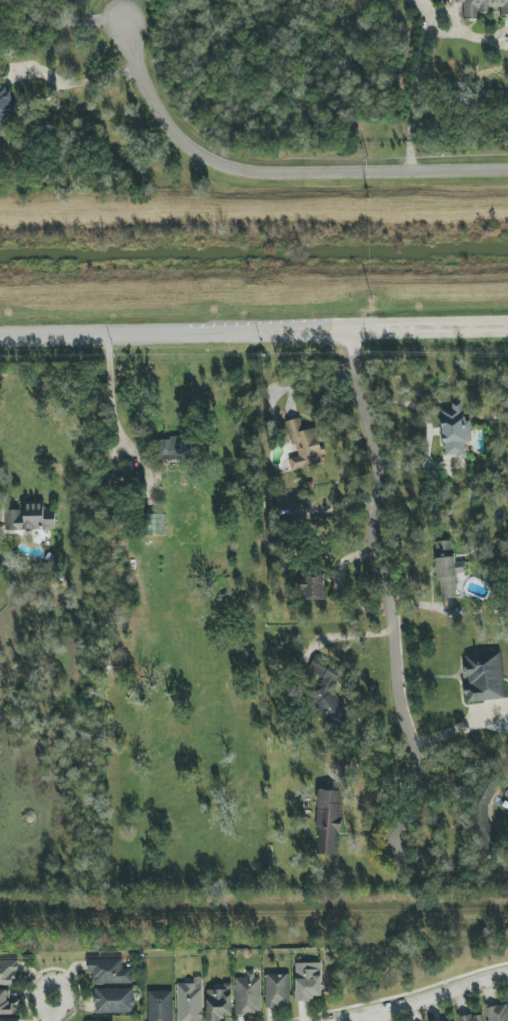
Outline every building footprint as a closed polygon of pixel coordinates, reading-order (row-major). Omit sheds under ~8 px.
[(451,4),(464,3),(464,19),(479,19),(478,13),(483,13),(499,8),(504,7),(506,13),(507,13),(507,0),(451,0),(451,4)] [(0,120),(10,121),(14,93),(0,91),(0,120)] [(440,411),(445,458),(467,455),(466,442),(473,441),(471,419),(464,419),(462,403),(452,404),(452,410),(440,411)] [(286,421),(292,446),(296,445),(298,456),(289,459),(292,471),(325,463),(323,454),(316,428),(303,431),(300,418),(286,421)] [(174,460),(173,440),(153,441),(153,461),(174,460)] [(56,511),(7,512),(8,531),(57,530),(56,511)] [(439,599),(458,598),(457,574),(468,573),(467,562),(455,563),(453,541),(436,542),(439,599)] [(325,576),(297,577),(297,594),(306,594),(306,601),(325,600),(325,576)] [(308,669),(323,678),(308,703),(330,716),(340,699),(330,694),(344,671),(316,655),(308,669)] [(466,702),(506,699),(503,657),(468,660),(470,686),(465,686),(466,702)] [(339,855),(342,791),(318,790),(316,854),(339,855)] [(132,984),(132,969),(123,969),(123,959),(88,960),(88,973),(94,973),(94,984),(132,984)] [(17,985),(17,960),(0,961),(0,985),(17,985)] [(323,963),(295,964),(296,1000),(324,999),(323,963)] [(290,974),(265,975),(266,1008),(291,1007),(290,974)] [(236,1015),(262,1014),(261,975),(246,975),(246,978),(235,978),(236,1015)] [(202,984),(177,985),(178,1020),(203,1020),(202,984)] [(223,1017),(232,1017),(232,985),(206,986),(207,1020),(223,1020),(223,1017)] [(134,988),(94,989),(95,1014),(134,1013),(134,988)] [(17,1014),(17,1004),(10,1004),(9,990),(0,990),(0,1015),(17,1014)] [(173,991),(148,991),(149,1020),(174,1020),(173,991)] [(489,1020),(507,1020),(507,1004),(487,1008),(489,1020)]
